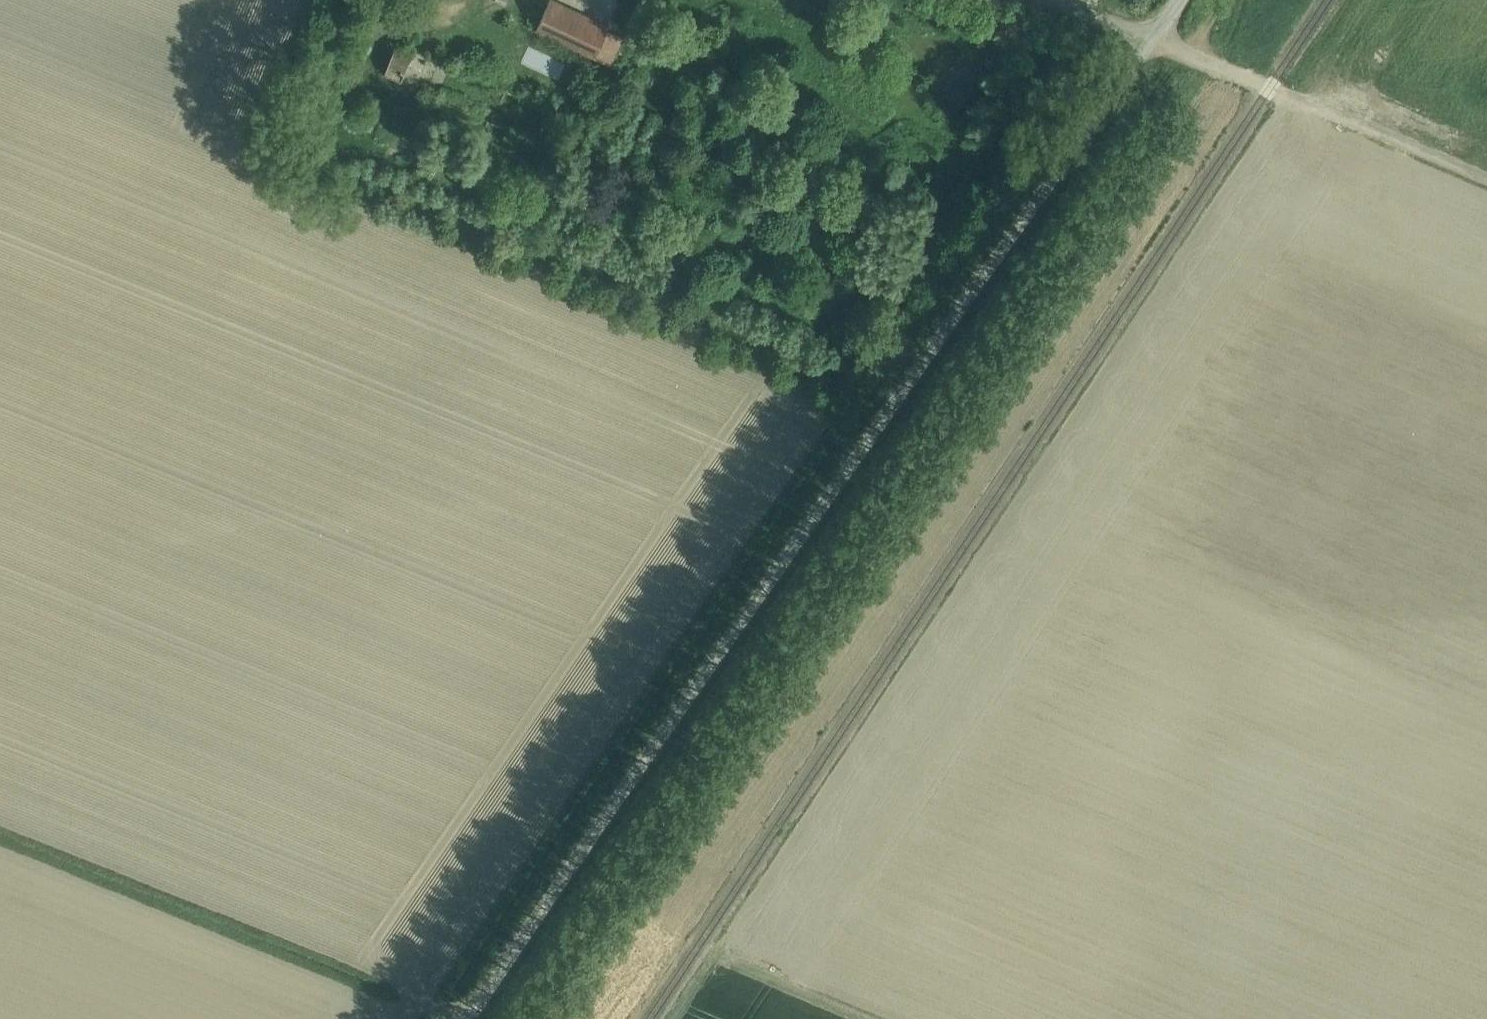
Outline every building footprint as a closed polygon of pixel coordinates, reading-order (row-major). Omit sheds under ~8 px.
[(595,58),(610,26),(555,0),(550,0),(536,30),(595,58)] [(403,38),(391,71),(408,77),(420,44),(403,38)]
